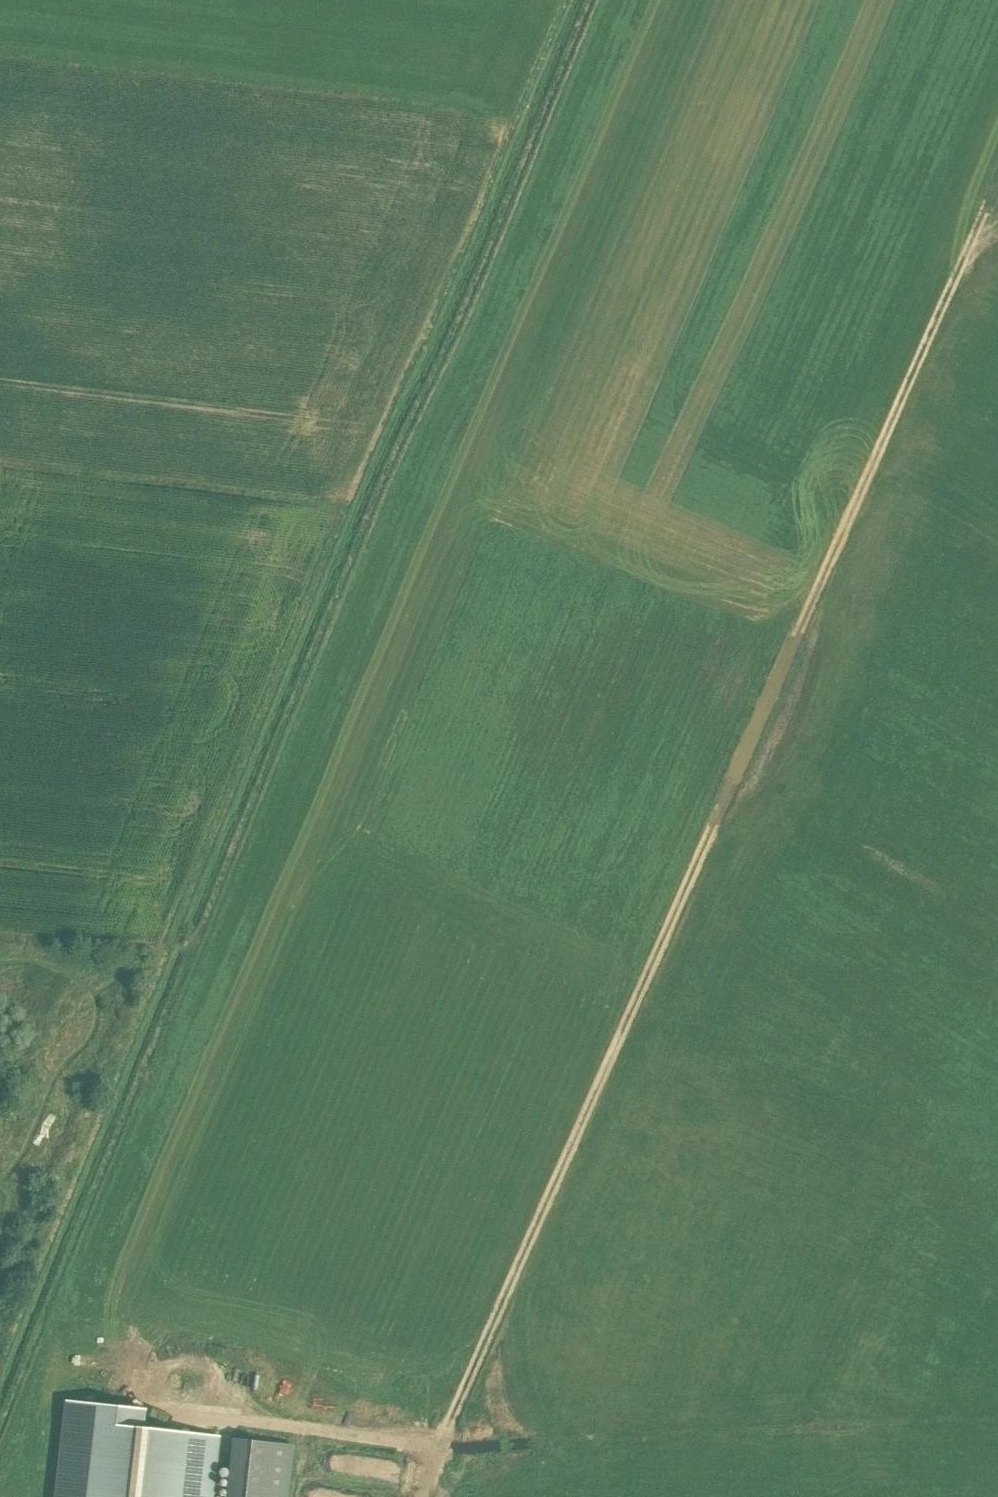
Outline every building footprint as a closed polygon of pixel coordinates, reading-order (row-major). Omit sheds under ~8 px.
[(135,1324),(153,1319),(150,1309),(132,1315),(135,1324)] [(53,1496),(209,1496),(217,1436),(127,1427),(129,1405),(62,1399),(53,1496)] [(294,1445),(232,1437),(226,1496),(289,1496),(294,1445)]
